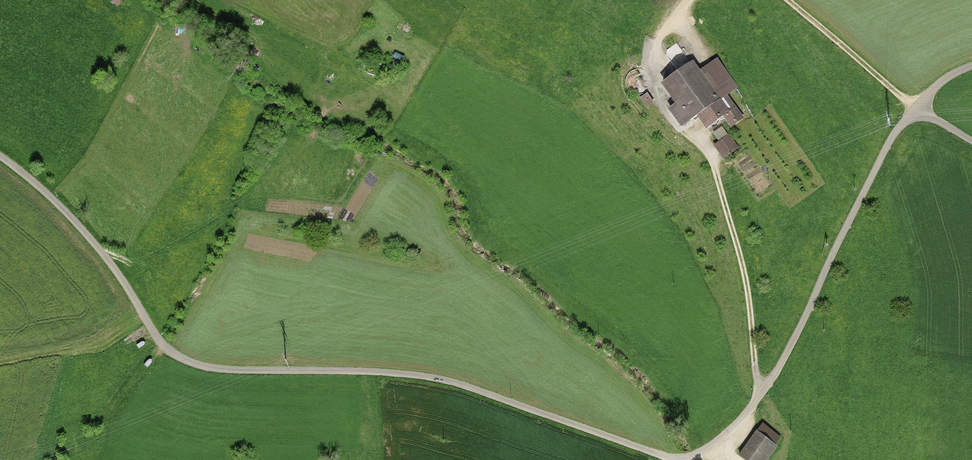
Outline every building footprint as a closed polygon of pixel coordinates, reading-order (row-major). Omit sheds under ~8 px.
[(675,104),(667,110),(682,130),(699,117),(707,129),(726,116),(733,125),(742,119),(726,97),(740,88),(719,59),(702,70),(695,60),(661,85),(675,104)] [(649,94),(641,98),(649,110),(656,105),(649,94)] [(730,135),(714,146),(724,161),(741,149),(730,135)] [(758,433),(774,445),(779,439),(763,426),(758,433)] [(758,433),(739,458),(742,459),(770,459),(779,449),(774,445),(758,433)]
